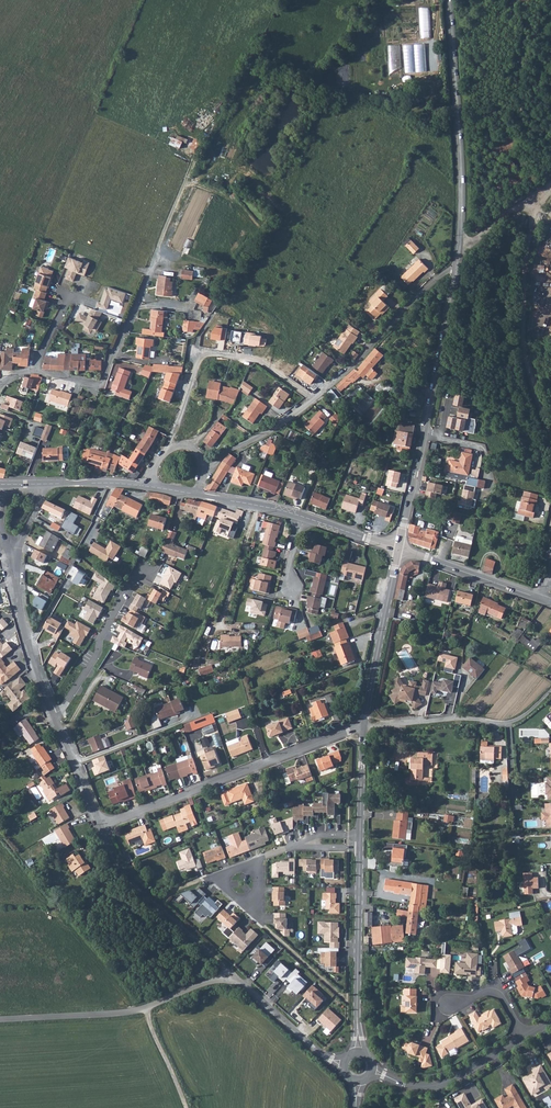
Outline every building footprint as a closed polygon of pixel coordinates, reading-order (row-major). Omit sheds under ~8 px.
[(421,38),(431,38),(431,7),(421,7),(421,38)] [(412,68),(422,68),(423,43),(412,43),(412,68)] [(389,75),(402,75),(401,44),(389,45),(389,75)] [(178,135),(177,138),(173,136),(170,144),(181,148),(183,141),(187,142),(188,139),(178,135)] [(406,245),(414,253),(420,248),(412,240),(406,245)] [(81,261),(67,255),(63,265),(68,267),(64,277),(71,280),(75,270),(77,271),(77,272),(83,274),(88,261),(82,259),(81,261)] [(420,259),(403,276),(410,283),(415,278),(416,279),(424,271),(425,272),(429,268),(420,259)] [(35,288),(45,291),(46,285),(48,286),(49,281),(48,280),(50,275),(52,269),(40,265),(32,286),(35,288)] [(194,266),(194,276),(204,277),(205,267),(194,266)] [(181,268),(180,276),(190,277),(191,269),(181,268)] [(157,288),(156,295),(172,296),(172,290),(171,290),(172,281),(169,281),(170,277),(165,277),(165,275),(158,275),(157,280),(158,280),(158,288),(157,288)] [(98,301),(96,306),(107,310),(111,299),(123,303),(126,293),(109,287),(108,290),(105,289),(101,302),(98,301)] [(45,291),(35,288),(33,295),(35,296),(32,306),(37,308),(35,313),(42,315),(44,310),(43,309),(43,307),(44,304),(47,305),(48,300),(43,298),(46,291),(45,291)] [(373,302),(369,306),(371,307),(383,293),(379,289),(374,294),(375,295),(371,299),(373,302)] [(212,300),(199,293),(195,301),(204,306),(204,311),(208,312),(209,306),(212,300)] [(371,307),(367,311),(375,319),(381,313),(382,314),(389,307),(382,301),(387,296),(383,293),(371,307)] [(87,317),(86,317),(86,316),(86,315),(82,313),(79,320),(85,324),(83,327),(90,331),(92,327),(96,329),(101,320),(97,318),(101,310),(91,307),(88,313),(89,314),(87,317)] [(150,319),(153,320),(153,322),(151,322),(150,329),(142,328),(141,334),(163,336),(164,332),(162,332),(164,311),(151,309),(150,319)] [(183,320),(183,330),(193,332),(193,329),(198,330),(204,323),(183,320)] [(351,323),(347,328),(350,329),(358,335),(361,330),(354,325),(351,323)] [(223,327),(216,327),(211,333),(211,338),(221,340),(223,327)] [(344,335),(342,333),(334,345),(344,351),(352,340),(354,342),(359,336),(358,335),(350,329),(344,335)] [(242,331),(231,330),(229,341),(240,343),(242,331)] [(245,331),(243,344),(256,346),(256,345),(264,346),(265,345),(266,339),(262,339),(262,335),(255,334),(256,333),(245,331)] [(138,336),(138,342),(139,342),(138,355),(151,356),(152,343),(154,343),(154,337),(138,336)] [(12,361),(12,360),(8,360),(8,356),(13,356),(13,351),(13,347),(6,347),(6,350),(1,350),(0,352),(0,363),(0,368),(5,369),(5,367),(7,367),(7,369),(12,369),(12,361)] [(13,356),(12,361),(18,361),(18,364),(28,365),(28,348),(21,348),(21,352),(13,351),(13,356)] [(359,350),(353,357),(353,358),(352,359),(354,361),(360,354),(359,354),(360,352),(359,350)] [(335,359),(324,351),(318,360),(317,359),(313,365),(322,372),(327,366),(328,366),(331,363),(332,363),(335,359)] [(71,359),(70,369),(71,369),(79,369),(79,353),(71,353),(71,359)] [(79,353),(79,369),(92,369),(93,359),(86,359),(85,357),(85,353),(79,353)] [(357,371),(363,377),(366,374),(372,379),(377,373),(372,368),(380,358),(374,353),(367,359),(357,371)] [(93,359),(92,369),(101,369),(101,368),(102,359),(96,359),(93,359)] [(154,372),(156,372),(168,372),(169,364),(155,363),(155,367),(154,372)] [(303,364),(296,374),(310,384),(317,374),(303,364)] [(145,365),(143,373),(152,375),(153,367),(145,365)] [(112,391),(122,394),(128,377),(129,377),(131,372),(120,368),(118,373),(117,373),(114,383),(114,384),(112,391)] [(31,374),(30,378),(26,378),(22,391),(27,393),(28,388),(38,391),(41,381),(38,380),(39,375),(31,374)] [(226,401),(228,395),(230,389),(230,387),(222,385),(222,383),(212,380),(208,396),(226,401)] [(241,387),(249,393),(253,388),(244,381),(241,387)] [(377,395),(386,391),(383,385),(374,389),(377,395)] [(228,395),(237,397),(240,389),(230,387),(230,389),(228,395)] [(280,387),(270,402),(280,409),(282,405),(281,404),(288,393),(284,390),(280,387)] [(54,402),(58,391),(52,389),(49,400),(54,402)] [(335,404),(340,400),(332,389),(327,393),(335,404)] [(54,402),(68,407),(72,394),(62,391),(62,393),(58,391),(54,402)] [(362,415),(376,401),(367,392),(353,407),(362,415)] [(455,393),(453,404),(463,406),(465,395),(455,393)] [(226,401),(234,404),(237,397),(228,395),(226,401)] [(5,401),(2,408),(9,411),(12,404),(5,401)] [(243,416),(253,423),(261,412),(262,413),(265,409),(254,401),(243,416)] [(457,416),(466,418),(468,419),(470,408),(459,406),(457,416)] [(305,426),(313,434),(325,422),(323,420),(327,416),(320,410),(305,426)] [(330,418),(336,425),(340,417),(336,412),(330,418)] [(36,413),(33,420),(40,422),(43,415),(36,413)] [(1,432),(3,427),(9,429),(13,420),(0,415),(0,431),(1,432)] [(468,419),(466,418),(466,419),(449,416),(447,427),(474,433),(476,420),(468,419)] [(203,441),(212,447),(227,427),(218,420),(203,441)] [(397,444),(403,446),(411,447),(415,425),(401,422),(399,431),(396,430),(393,444),(397,444)] [(51,425),(46,423),(45,425),(43,429),(42,432),(48,435),(51,425)] [(40,438),(42,432),(43,429),(36,426),(32,435),(40,438)] [(147,434),(155,439),(159,432),(150,427),(147,434)] [(45,441),(48,435),(42,432),(40,438),(40,439),(45,441)] [(142,440),(150,445),(154,440),(155,439),(147,434),(142,440)] [(136,448),(145,454),(147,452),(150,445),(142,440),(136,448)] [(268,452),(267,453),(273,455),(277,444),(271,442),(268,452)] [(24,457),(31,460),(36,449),(20,443),(16,453),(24,456),(24,457)] [(43,448),(43,460),(59,460),(59,448),(43,448)] [(128,478),(134,478),(139,472),(135,469),(145,454),(136,448),(129,459),(122,455),(119,463),(126,468),(131,472),(128,478)] [(81,460),(96,465),(101,466),(107,453),(91,449),(90,453),(83,451),(81,459),(81,460)] [(101,466),(107,468),(111,469),(110,473),(113,474),(118,462),(119,459),(119,458),(114,456),(108,453),(107,453),(101,466)] [(223,460),(231,467),(231,466),(237,458),(232,455),(229,453),(223,460)] [(448,472),(469,476),(473,455),(462,453),(460,463),(450,461),(447,472),(448,472)] [(219,466),(228,471),(231,467),(223,460),(219,466)] [(215,473),(224,478),(228,471),(219,466),(215,473)] [(234,474),(231,481),(242,486),(244,482),(251,484),(255,473),(237,467),(236,468),(234,474)] [(402,471),(390,469),(387,485),(397,487),(398,482),(399,482),(402,471)] [(447,477),(467,481),(468,478),(469,476),(448,472),(447,477)] [(204,490),(215,492),(215,491),(224,478),(215,473),(204,490)] [(264,474),(259,485),(272,491),(272,492),(275,493),(276,492),(280,481),(264,474)] [(467,481),(466,486),(476,487),(485,489),(486,481),(468,478),(467,481)] [(284,494),(291,497),(293,494),(295,495),(295,496),(297,497),(301,498),(305,487),(293,482),(292,485),(288,484),(284,494)] [(427,487),(426,491),(436,493),(441,494),(443,486),(429,483),(428,487),(427,487)] [(466,486),(465,485),(461,503),(463,506),(475,508),(476,500),(473,500),(476,487),(466,486)] [(109,510),(111,510),(112,508),(113,508),(115,506),(114,506),(121,495),(124,489),(115,488),(115,489),(106,504),(111,507),(109,510)] [(314,491),(310,502),(326,508),(330,498),(314,491)] [(426,491),(424,504),(428,505),(434,506),(436,493),(426,491)] [(524,516),(533,518),(534,513),(533,512),(534,505),(536,505),(539,495),(524,492),(521,502),(523,502),(521,509),(519,509),(518,514),(524,516)] [(149,500),(148,501),(151,503),(152,500),(162,503),(169,505),(172,497),(164,494),(153,493),(149,500)] [(121,495),(114,506),(115,506),(131,515),(133,512),(138,514),(142,506),(121,495)] [(342,508),(356,513),(359,505),(362,506),(366,497),(362,495),(360,500),(347,495),(342,508)] [(89,516),(96,499),(92,498),(90,501),(78,496),(72,508),(89,516)] [(182,502),(180,508),(185,510),(186,508),(190,510),(188,514),(193,516),(192,519),(195,520),(195,517),(196,516),(198,511),(202,503),(189,499),(187,504),(182,502)] [(371,507),(370,510),(375,512),(375,513),(386,517),(385,520),(390,521),(395,508),(374,500),(371,507)] [(47,501),(43,508),(58,516),(61,518),(65,510),(47,501)] [(205,514),(209,505),(202,503),(198,511),(196,516),(211,521),(213,516),(205,514)] [(209,505),(205,514),(213,516),(217,507),(209,504),(209,505)] [(217,507),(213,516),(222,519),(221,521),(225,523),(226,521),(236,524),(239,516),(241,517),(243,512),(237,509),(235,513),(217,507)] [(68,512),(60,528),(72,535),(77,527),(72,524),(77,516),(68,512)] [(455,512),(452,522),(459,524),(462,514),(455,512)] [(514,513),(512,519),(516,520),(523,521),(524,516),(518,514),(514,513)] [(152,515),(149,526),(163,530),(166,519),(152,515)] [(36,519),(34,523),(49,532),(59,538),(65,542),(67,538),(51,528),(36,519)] [(92,522),(89,527),(98,532),(101,526),(93,521),(92,522)] [(267,528),(263,544),(265,545),(274,547),(275,547),(276,543),(275,542),(278,531),(279,532),(281,526),(264,521),(262,527),(267,528)] [(171,523),(168,531),(176,533),(179,525),(171,523)] [(409,536),(410,540),(411,543),(430,548),(434,537),(436,538),(437,535),(435,535),(435,534),(425,531),(420,529),(420,527),(410,524),(409,530),(409,536)] [(168,531),(165,542),(171,544),(176,533),(168,531)] [(47,536),(46,535),(44,538),(40,536),(37,544),(40,546),(42,547),(49,551),(55,540),(57,542),(59,538),(49,532),(47,536)] [(67,538),(65,542),(77,549),(77,550),(80,545),(67,538)] [(113,560),(121,547),(110,541),(105,549),(93,543),(89,552),(105,562),(107,558),(113,560)] [(452,553),(468,557),(471,546),(455,541),(452,553)] [(171,544),(165,542),(162,551),(168,554),(169,555),(176,557),(176,556),(184,559),(188,550),(171,544)] [(311,553),(309,552),(308,556),(310,557),(309,561),(320,564),(322,555),(325,556),(327,547),(316,545),(315,550),(312,549),(311,553)] [(139,554),(146,557),(149,550),(142,547),(139,554)] [(66,549),(59,562),(66,565),(73,553),(66,549)] [(273,551),(265,549),(260,564),(271,567),(274,556),(276,556),(277,552),(273,551)] [(344,560),(341,574),(363,580),(366,568),(348,564),(349,561),(352,551),(346,550),(344,560)] [(33,551),(28,559),(41,564),(44,557),(33,551)] [(492,574),(495,561),(486,558),(483,571),(492,574)] [(409,564),(405,566),(412,576),(418,574),(420,563),(414,562),(412,562),(409,564)] [(163,578),(160,583),(171,589),(174,582),(176,583),(182,573),(169,566),(164,575),(165,576),(164,579),(163,578)] [(400,573),(394,599),(398,600),(400,590),(404,591),(407,578),(407,576),(412,576),(405,566),(400,573)] [(309,591),(312,592),(320,594),(321,595),(326,575),(307,570),(306,574),(314,576),(312,587),(310,587),(309,591)] [(54,575),(46,571),(37,586),(50,594),(59,578),(54,575)] [(97,571),(93,578),(100,584),(93,596),(105,602),(110,590),(112,591),(116,586),(97,571)] [(256,579),(253,590),(268,594),(270,587),(267,586),(268,583),(269,584),(271,576),(259,573),(257,580),(256,579)] [(428,584),(425,597),(441,601),(444,589),(445,583),(439,582),(438,586),(428,584)] [(444,589),(441,601),(447,602),(450,590),(444,589)] [(152,591),(146,601),(154,606),(158,600),(162,603),(165,597),(167,598),(169,594),(162,590),(160,594),(152,591)] [(459,592),(456,602),(471,606),(473,595),(459,592)] [(129,608),(131,609),(138,613),(144,600),(136,596),(129,608)] [(306,608),(308,609),(315,611),(318,611),(320,599),(319,599),(311,597),(308,596),(307,600),(308,600),(306,608)] [(265,616),(268,604),(264,603),(264,601),(248,597),(247,605),(252,606),(251,613),(265,616)] [(486,612),(501,619),(506,609),(490,602),(491,601),(484,597),(481,604),(483,605),(479,613),(485,615),(486,612)] [(93,625),(103,608),(88,600),(82,611),(85,612),(82,619),(93,625)] [(275,627),(282,628),(284,623),(288,624),(289,621),(293,622),(296,610),(286,607),(285,610),(282,609),(282,608),(276,606),(273,618),(278,620),(278,621),(277,621),(275,627)] [(537,620),(545,624),(550,613),(550,612),(543,608),(537,620)] [(125,616),(122,621),(136,629),(139,622),(141,623),(145,617),(138,613),(131,609),(126,617),(125,616)] [(518,626),(526,629),(531,622),(528,621),(522,618),(518,626)] [(52,638),(56,640),(64,628),(65,627),(61,624),(59,626),(48,619),(42,628),(54,635),(52,638)] [(80,647),(90,629),(76,622),(74,625),(68,621),(65,627),(64,628),(70,632),(68,636),(74,640),(72,643),(80,647)] [(343,622),(334,626),(336,631),(330,633),(334,644),(335,643),(346,639),(349,638),(347,633),(346,634),(343,628),(345,627),(343,622)] [(137,648),(143,639),(119,625),(115,631),(120,633),(117,639),(112,637),(109,643),(123,648),(127,640),(132,642),(131,645),(137,648)] [(307,627),(297,631),(300,639),(309,636),(310,635),(307,627)] [(535,652),(542,642),(534,636),(531,641),(523,635),(525,632),(518,627),(512,635),(535,652)] [(310,635),(309,636),(310,640),(322,636),(320,631),(310,635)] [(219,635),(219,647),(239,647),(239,636),(225,636),(225,635),(219,635)] [(1,656),(12,646),(6,639),(2,642),(0,640),(0,657),(1,656)] [(347,643),(336,647),(335,647),(342,665),(355,660),(348,642),(347,643)] [(58,677),(63,670),(69,660),(59,654),(54,652),(47,663),(54,668),(55,666),(57,667),(52,673),(58,677)] [(439,654),(437,661),(445,663),(443,672),(452,674),(453,670),(455,670),(456,664),(458,658),(439,654)] [(6,679),(21,666),(14,658),(6,666),(3,662),(5,661),(1,656),(0,657),(0,672),(6,679)] [(134,656),(129,669),(133,670),(133,669),(139,672),(138,674),(146,678),(152,665),(137,659),(138,658),(134,656)] [(473,678),(477,681),(485,670),(470,658),(462,668),(473,677),(473,678)] [(202,676),(215,671),(213,664),(199,669),(202,676)] [(23,678),(20,673),(5,686),(8,690),(7,691),(14,698),(9,702),(15,709),(31,694),(25,687),(21,691),(19,688),(21,685),(18,682),(23,678)] [(432,684),(430,694),(436,695),(436,691),(441,692),(441,693),(447,694),(448,692),(451,693),(452,688),(458,689),(461,677),(457,676),(455,675),(453,683),(443,681),(443,685),(432,683),(432,684)] [(430,694),(432,684),(424,682),(422,689),(415,687),(415,689),(409,688),(403,686),(398,679),(392,683),(396,689),(392,693),(393,695),(390,698),(393,703),(397,700),(411,703),(411,705),(414,710),(421,705),(417,699),(418,695),(429,698),(430,694)] [(101,685),(93,700),(99,703),(100,702),(110,707),(109,709),(115,712),(123,698),(101,685)] [(171,703),(166,704),(170,715),(171,715),(172,716),(176,715),(180,713),(179,711),(184,709),(180,698),(171,702),(171,703)] [(312,706),(315,714),(326,709),(323,702),(321,703),(320,699),(312,702),(314,706),(312,706)] [(170,715),(166,704),(155,708),(159,719),(170,715)] [(238,709),(226,714),(229,723),(241,718),(238,709)] [(326,709),(315,714),(317,719),(319,718),(319,719),(323,718),(323,716),(328,714),(326,709)] [(212,714),(181,726),(181,727),(183,730),(184,734),(192,731),(190,727),(214,718),(212,714)] [(124,724),(127,731),(135,728),(130,715),(124,724)] [(293,728),(288,717),(279,721),(279,722),(266,727),(268,732),(267,734),(268,736),(270,737),(283,732),(293,728)] [(33,743),(41,738),(27,718),(18,724),(28,738),(29,737),(33,743)] [(205,735),(216,731),(214,724),(203,727),(205,735)] [(242,740),(228,746),(233,757),(253,749),(248,735),(241,737),(242,740)] [(99,736),(87,741),(89,746),(91,745),(94,753),(110,747),(107,739),(101,741),(99,736)] [(33,748),(36,752),(35,753),(46,769),(54,764),(51,760),(53,759),(44,746),(43,747),(40,743),(33,748)] [(489,753),(489,758),(494,758),(501,759),(501,746),(494,746),(494,748),(490,748),(489,753)] [(480,760),(486,760),(487,758),(489,758),(489,753),(490,748),(487,747),(480,747),(480,760)] [(321,756),(316,758),(320,768),(330,765),(330,766),(333,764),(334,764),(333,762),(337,760),(341,758),(341,755),(338,748),(334,750),(329,752),(329,753),(321,757),(321,756)] [(213,767),(212,766),(216,764),(221,763),(216,750),(202,755),(208,769),(213,767)] [(420,758),(418,758),(411,758),(410,769),(411,769),(411,780),(422,781),(423,764),(423,760),(432,761),(432,754),(421,753),(420,758)] [(107,755),(93,760),(95,766),(92,768),(95,776),(115,769),(111,760),(109,760),(107,755)] [(190,760),(178,764),(166,768),(171,781),(179,778),(179,779),(183,778),(187,776),(187,775),(194,772),(190,760)] [(312,774),(307,763),(294,768),(293,765),(285,768),(290,780),(297,777),(298,779),(305,776),(311,774),(312,774)] [(46,769),(45,770),(47,773),(56,767),(54,764),(46,769)] [(154,773),(146,776),(135,780),(140,793),(147,790),(148,792),(152,790),(155,789),(155,787),(163,784),(161,779),(165,777),(161,767),(157,769),(156,767),(152,768),(154,773)] [(291,782),(286,771),(282,773),(286,783),(291,782)] [(44,775),(41,777),(43,781),(42,781),(46,787),(45,788),(49,794),(51,792),(54,796),(58,794),(57,792),(61,789),(63,793),(70,788),(67,782),(58,787),(58,786),(56,786),(55,784),(56,782),(52,775),(48,777),(46,779),(44,775)] [(124,802),(137,797),(130,779),(127,780),(129,783),(124,785),(124,786),(115,789),(115,791),(109,793),(113,805),(123,801),(124,802)] [(220,794),(224,804),(250,794),(246,784),(220,794)] [(299,807),(294,807),(293,828),(297,828),(298,819),(304,819),(304,823),(308,823),(308,815),(314,815),(314,819),(318,819),(318,811),(328,811),(328,815),(335,815),(335,806),(331,806),(331,802),(341,802),(341,794),(329,794),(329,792),(324,792),(324,803),(314,803),(314,806),(304,806),(304,805),(299,804),(299,807)] [(250,794),(224,804),(224,805),(241,798),(244,805),(253,801),(250,794)] [(52,808),(60,821),(70,815),(64,805),(66,804),(64,800),(52,808)] [(546,804),(546,813),(542,813),(542,820),(546,820),(547,827),(550,827),(550,804),(546,804)] [(186,814),(184,808),(179,810),(181,815),(172,818),(171,816),(158,821),(162,831),(175,826),(178,833),(187,829),(185,824),(189,822),(191,827),(196,825),(191,813),(186,814)] [(408,818),(408,811),(398,810),(396,821),(398,821),(399,817),(408,818)] [(454,823),(455,815),(445,814),(445,822),(454,823)] [(393,833),(393,838),(405,840),(408,818),(399,817),(398,821),(396,821),(394,834),(393,833)] [(285,819),(272,824),(276,834),(284,831),(284,832),(289,831),(285,819)] [(68,845),(78,839),(70,826),(72,825),(70,822),(58,829),(68,845)] [(135,831),(125,834),(129,845),(142,839),(145,846),(155,841),(153,834),(149,836),(146,830),(144,824),(134,829),(135,831)] [(246,839),(250,850),(265,844),(264,842),(269,840),(264,827),(255,830),(256,832),(245,836),(246,839)] [(230,857),(250,850),(246,839),(242,841),(238,832),(228,835),(231,845),(226,847),(230,857)] [(451,842),(469,844),(470,835),(452,833),(451,842)] [(403,845),(392,844),(392,851),(391,856),(392,856),(391,858),(388,858),(387,859),(386,865),(388,866),(390,866),(390,867),(395,868),(395,867),(401,868),(403,859),(404,857),(405,850),(403,850),(403,845)] [(225,857),(221,845),(203,852),(207,863),(215,860),(214,859),(216,859),(217,859),(217,860),(225,857)] [(196,870),(201,869),(198,859),(193,862),(189,850),(178,854),(181,861),(176,863),(180,873),(195,868),(196,870)] [(68,858),(72,863),(71,865),(74,870),(77,868),(81,874),(93,866),(89,862),(88,863),(80,853),(76,855),(75,853),(68,858)] [(321,869),(321,858),(316,858),(317,859),(300,859),(300,866),(304,866),(304,871),(309,871),(309,873),(317,873),(317,869),(321,869)] [(326,858),(321,858),(321,869),(321,870),(326,870),(325,872),(334,872),(334,870),(339,870),(339,860),(326,860),(326,858)] [(295,874),(295,859),(290,859),(290,861),(285,861),(285,863),(281,862),(277,862),(273,864),(273,869),(277,868),(277,871),(284,871),(284,873),(295,874)] [(523,874),(523,895),(533,895),(532,890),(537,889),(537,878),(532,878),(532,874),(523,874)] [(411,892),(409,912),(418,913),(419,907),(420,907),(422,885),(385,879),(384,890),(394,892),(394,893),(400,894),(401,891),(411,892)] [(173,898),(178,903),(184,896),(190,903),(189,904),(193,907),(198,902),(204,895),(205,894),(198,887),(193,893),(189,890),(180,893),(178,894),(173,898)] [(285,905),(285,895),(284,896),(284,887),(274,887),(274,891),(273,891),(272,896),(274,896),(274,901),(274,905),(285,905)] [(327,893),(323,893),(323,900),(326,900),(326,909),(330,909),(330,913),(340,913),(340,903),(335,903),(335,898),(337,898),(337,893),(335,893),(327,893)] [(204,895),(198,902),(201,905),(194,912),(200,917),(202,914),(206,917),(208,915),(210,917),(222,903),(217,899),(213,904),(212,903),(213,901),(208,896),(207,898),(204,895)] [(230,929),(239,918),(233,912),(230,915),(223,909),(216,916),(230,929)] [(409,912),(398,910),(397,916),(408,918),(406,934),(416,935),(418,913),(409,912)] [(522,925),(520,912),(508,914),(509,919),(499,921),(494,922),(496,932),(500,931),(501,932),(502,935),(504,937),(513,936),(513,934),(511,925),(514,924),(514,925),(516,926),(517,926),(522,925)] [(286,913),(274,913),(274,924),(277,924),(277,929),(281,929),(281,932),(284,936),(290,936),(290,929),(287,929),(287,918),(286,918),(286,913)] [(364,913),(364,927),(372,927),(372,913),(364,913)] [(330,943),(330,948),(339,948),(339,943),(337,943),(338,937),(339,937),(339,929),(338,928),(338,923),(319,923),(319,932),(327,932),(328,933),(328,938),(327,938),(326,943),(330,943)] [(403,925),(391,926),(393,942),(404,941),(403,925)] [(364,927),(364,944),(368,944),(368,937),(372,938),(373,944),(373,945),(393,942),(391,926),(372,928),(372,927),(364,927)] [(234,932),(229,938),(232,941),(233,940),(239,946),(238,947),(243,951),(257,934),(251,929),(245,935),(241,931),(242,930),(238,927),(234,932)] [(510,970),(512,974),(524,967),(517,956),(530,949),(524,939),(517,944),(519,947),(503,957),(511,970),(510,970)] [(266,942),(253,956),(261,964),(266,958),(274,950),(266,942)] [(442,943),(439,974),(449,975),(450,956),(444,955),(446,943),(442,943)] [(339,973),(339,967),(337,967),(337,957),(336,957),(327,957),(327,952),(321,952),(321,964),(326,964),(326,967),(334,967),(334,973),(339,973)] [(477,968),(478,954),(467,954),(466,964),(458,963),(456,964),(456,972),(457,974),(471,975),(471,976),(477,977),(477,975),(477,968)] [(266,958),(261,964),(265,968),(270,962),(266,958)] [(436,968),(437,960),(426,959),(416,958),(416,959),(406,958),(406,968),(415,969),(415,974),(425,975),(425,967),(436,968)] [(280,979),(283,982),(287,978),(292,973),(281,964),(274,972),(281,978),(280,979)] [(292,973),(287,978),(290,981),(291,984),(286,989),(290,992),(292,990),(297,994),(300,990),(301,991),(305,987),(304,986),(307,983),(297,974),(299,972),(295,969),(292,973)] [(527,976),(516,982),(519,987),(517,988),(521,996),(523,996),(525,996),(533,998),(538,999),(541,997),(542,998),(547,996),(541,986),(537,988),(529,986),(527,982),(530,981),(527,976)] [(312,985),(302,996),(305,999),(305,1000),(309,1004),(308,1006),(314,1011),(323,1001),(320,998),(323,995),(312,985)] [(417,997),(417,989),(404,989),(404,997),(406,997),(406,1012),(417,1013),(417,997)] [(328,1009),(317,1021),(330,1033),(341,1021),(328,1009)] [(292,1010),(288,1013),(298,1022),(301,1019),(292,1010)] [(476,1012),(469,1015),(473,1022),(472,1022),(478,1032),(482,1030),(484,1030),(488,1028),(489,1026),(491,1025),(493,1028),(501,1024),(499,1020),(500,1020),(494,1010),(490,1012),(488,1011),(483,1015),(482,1016),(483,1018),(480,1019),(476,1012)] [(442,1044),(437,1047),(442,1058),(449,1054),(447,1052),(456,1047),(457,1048),(469,1041),(462,1028),(455,1032),(456,1033),(452,1035),(453,1037),(449,1039),(449,1038),(441,1042),(442,1044)] [(422,1053),(424,1047),(412,1043),(409,1045),(405,1043),(403,1044),(402,1047),(403,1049),(407,1050),(408,1054),(420,1058),(419,1061),(420,1062),(422,1063),(423,1062),(421,1068),(425,1068),(432,1066),(430,1055),(426,1054),(422,1053)] [(550,1086),(550,1083),(541,1066),(532,1071),(535,1075),(532,1077),(531,1075),(523,1080),(530,1092),(536,1089),(537,1089),(545,1085),(546,1086),(550,1087),(550,1086)] [(550,1087),(546,1086),(545,1085),(537,1089),(536,1089),(530,1092),(532,1095),(540,1091),(540,1090),(544,1087),(545,1090),(550,1087)] [(513,1086),(505,1090),(509,1097),(507,1098),(508,1099),(506,1101),(504,1097),(496,1101),(500,1107),(509,1107),(513,1105),(515,1107),(526,1107),(513,1086)] [(460,1107),(486,1107),(482,1100),(471,1106),(469,1102),(460,1107)]
